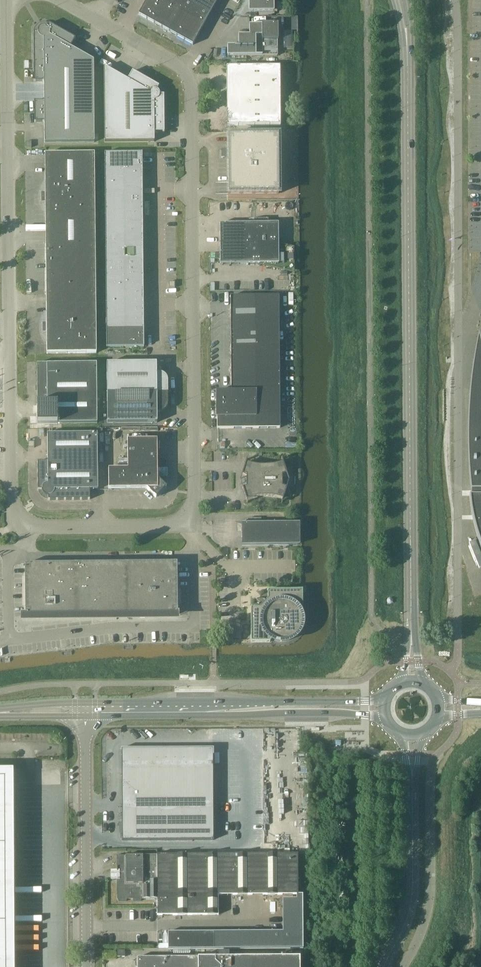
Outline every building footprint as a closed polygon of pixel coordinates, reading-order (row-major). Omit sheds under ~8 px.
[(138,15),(193,45),(217,0),(146,0),(138,15)] [(277,11),(277,0),(252,0),(252,12),(277,11)] [(94,60),(87,57),(70,47),(75,38),(49,23),(47,27),(44,26),(42,26),(40,28),(38,30),(38,32),(33,32),(34,82),(44,82),(44,101),(34,101),(34,122),(44,122),(44,142),(94,142),(94,60)] [(227,56),(277,55),(277,24),(249,25),(249,35),(238,35),(238,46),(227,46),(227,56)] [(154,132),(164,132),(164,95),(160,95),(159,93),(158,91),(157,90),(159,86),(132,71),(127,80),(104,66),(104,142),(154,142),(154,132)] [(228,103),(227,104),(227,105),(227,107),(227,108),(227,109),(227,110),(227,112),(227,113),(227,114),(227,115),(228,115),(228,116),(228,117),(229,117),(229,118),(230,118),(231,119),(232,119),(232,126),(278,125),(277,66),(228,67),(228,70),(226,70),(227,101),(228,101),(228,103)] [(228,136),(228,193),(228,194),(279,194),(278,136),(228,136)] [(105,188),(142,188),(142,152),(104,153),(105,188)] [(46,353),(96,353),(94,153),(55,153),(55,173),(45,173),(46,353)] [(105,206),(143,206),(142,188),(105,188),(105,206)] [(105,223),(143,223),(143,206),(105,206),(105,223)] [(105,241),(143,241),(143,223),(105,223),(105,241)] [(278,223),(219,224),(220,264),(259,264),(277,268),(281,254),(278,253),(278,223)] [(105,259),(143,258),(143,241),(105,241),(105,259)] [(106,276),(143,276),(143,258),(105,259),(106,276)] [(106,294),(143,294),(143,276),(106,276),(106,294)] [(143,294),(106,294),(106,311),(143,311),(143,294)] [(217,428),(280,428),(279,296),(230,296),(231,391),(215,391),(216,417),(217,417),(217,428)] [(106,329),(144,329),(143,311),(106,311),(106,329)] [(144,329),(106,329),(106,347),(144,347),(144,329)] [(161,375),(159,374),(159,372),(156,372),(156,362),(107,363),(107,393),(168,392),(168,380),(166,380),(165,379),(165,378),(165,377),(164,377),(163,376),(162,375),(161,375)] [(96,363),(37,363),(37,403),(37,413),(37,423),(47,423),(97,423),(97,420),(96,363)] [(166,405),(166,404),(168,404),(168,392),(107,393),(107,423),(157,422),(157,412),(160,412),(160,410),(161,410),(162,410),(163,409),(164,408),(165,407),(165,406),(166,405)] [(47,461),(37,461),(38,490),(42,490),(42,491),(42,492),(43,493),(44,494),(46,495),(48,496),(48,499),(90,499),(89,489),(98,489),(97,433),(47,433),(47,461)] [(156,497),(166,487),(166,478),(167,478),(167,467),(166,467),(166,461),(165,460),(157,460),(157,439),(127,440),(127,468),(108,469),(108,489),(147,488),(156,497)] [(280,498),(283,499),(286,487),(282,486),(282,475),(286,474),(282,462),(279,463),(277,464),(273,464),(269,465),(265,465),(260,465),(258,465),(254,464),(250,464),(246,462),(242,474),(246,475),(246,479),(244,479),(244,483),(246,483),(246,486),(242,488),(246,499),(249,498),(251,498),(253,497),(255,497),(257,496),(259,496),(264,496),(266,496),(268,496),(272,496),(276,497),(280,498)] [(241,523),(241,527),(241,546),(293,545),(292,523),(241,523)] [(177,562),(25,563),(25,615),(177,614),(177,562)] [(302,590),(300,590),(266,590),(266,591),(267,591),(267,599),(266,600),(259,607),(251,607),(250,607),(250,642),(269,642),(272,639),(273,640),(275,640),(277,641),(279,641),(281,641),(284,641),(285,641),(288,640),(289,640),(291,639),(293,638),(294,637),(296,635),(297,634),(298,633),(298,632),(299,631),(300,630),(300,629),(301,627),(301,626),(301,625),(302,624),(302,622),(302,621),(302,620),(302,619),(301,617),(301,616),(301,615),(300,614),(300,613),(299,611),(302,609),(302,590)] [(241,638),(241,631),(231,631),(231,639),(241,638)] [(122,840),(148,840),(213,840),(212,749),(122,749),(122,840)] [(14,768),(0,769),(0,966),(15,966),(14,768)] [(115,871),(115,873),(115,875),(298,874),(298,854),(157,854),(157,855),(117,855),(117,871),(115,871)] [(141,899),(154,899),(157,899),(157,915),(218,915),(218,895),(298,895),(298,874),(115,875),(115,879),(117,879),(117,899),(118,899),(118,901),(126,901),(126,899),(133,899),(133,901),(141,901),(141,899)] [(303,948),(303,931),(303,895),(298,895),(298,898),(283,898),(283,931),(168,932),(168,944),(157,944),(157,949),(303,948)] [(299,957),(291,957),(291,950),(285,950),(285,955),(272,955),(272,957),(228,957),(228,951),(217,951),(217,957),(137,957),(137,966),(299,966),(299,957)]
